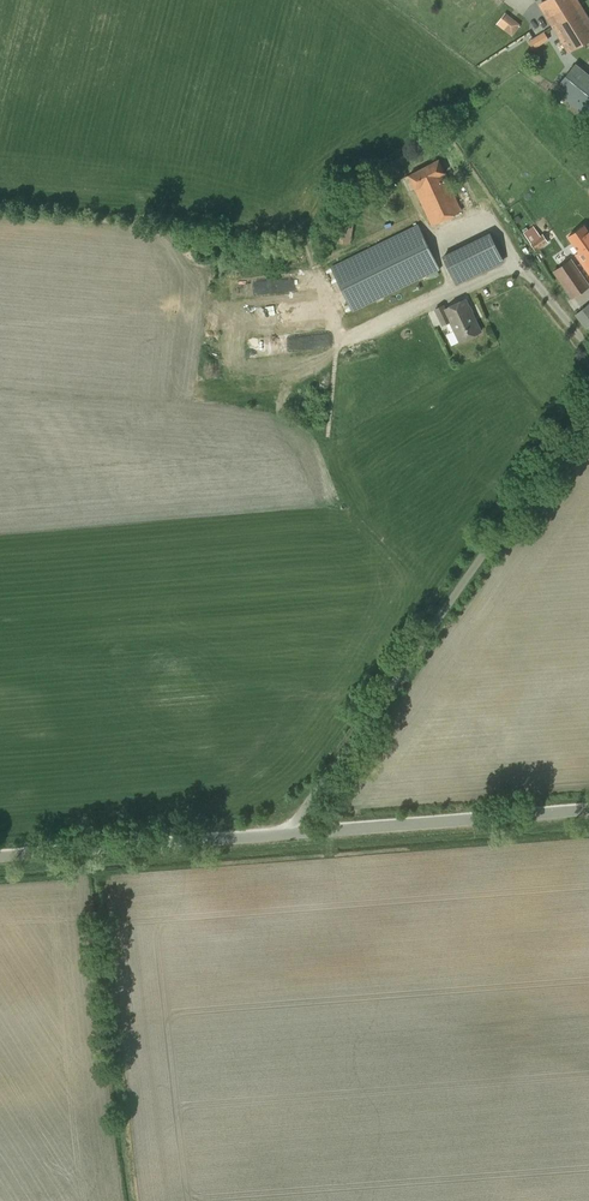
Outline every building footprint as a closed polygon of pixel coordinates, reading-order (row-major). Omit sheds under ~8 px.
[(580,4),(578,0),(546,0),(539,4),(553,26),(553,25),(579,5),(580,4)] [(553,26),(569,52),(588,40),(588,19),(580,4),(579,5),(553,25),(553,26)] [(506,12),(496,24),(512,36),(520,27),(519,25),(520,24),(506,12)] [(532,48),(550,41),(546,32),(528,39),(532,48)] [(575,64),(555,89),(588,117),(588,75),(575,64)] [(431,225),(462,210),(445,172),(440,160),(408,174),(415,189),(431,225)] [(342,240),(351,241),(355,219),(345,217),(342,240)] [(352,312),(441,269),(418,223),(330,266),(352,312)] [(533,225),(523,232),(530,242),(529,243),(536,251),(549,242),(543,233),(540,235),(533,225)] [(585,225),(568,237),(579,252),(575,255),(588,275),(588,231),(585,225)] [(504,261),(490,232),(442,255),(457,285),(504,261)] [(588,287),(588,283),(572,258),(553,271),(572,299),(588,287)] [(481,331),(466,299),(446,308),(444,305),(435,309),(442,325),(450,321),(460,342),(481,331)] [(575,314),(588,332),(588,303),(575,314)] [(271,338),(272,351),(320,349),(320,336),(271,338)]
